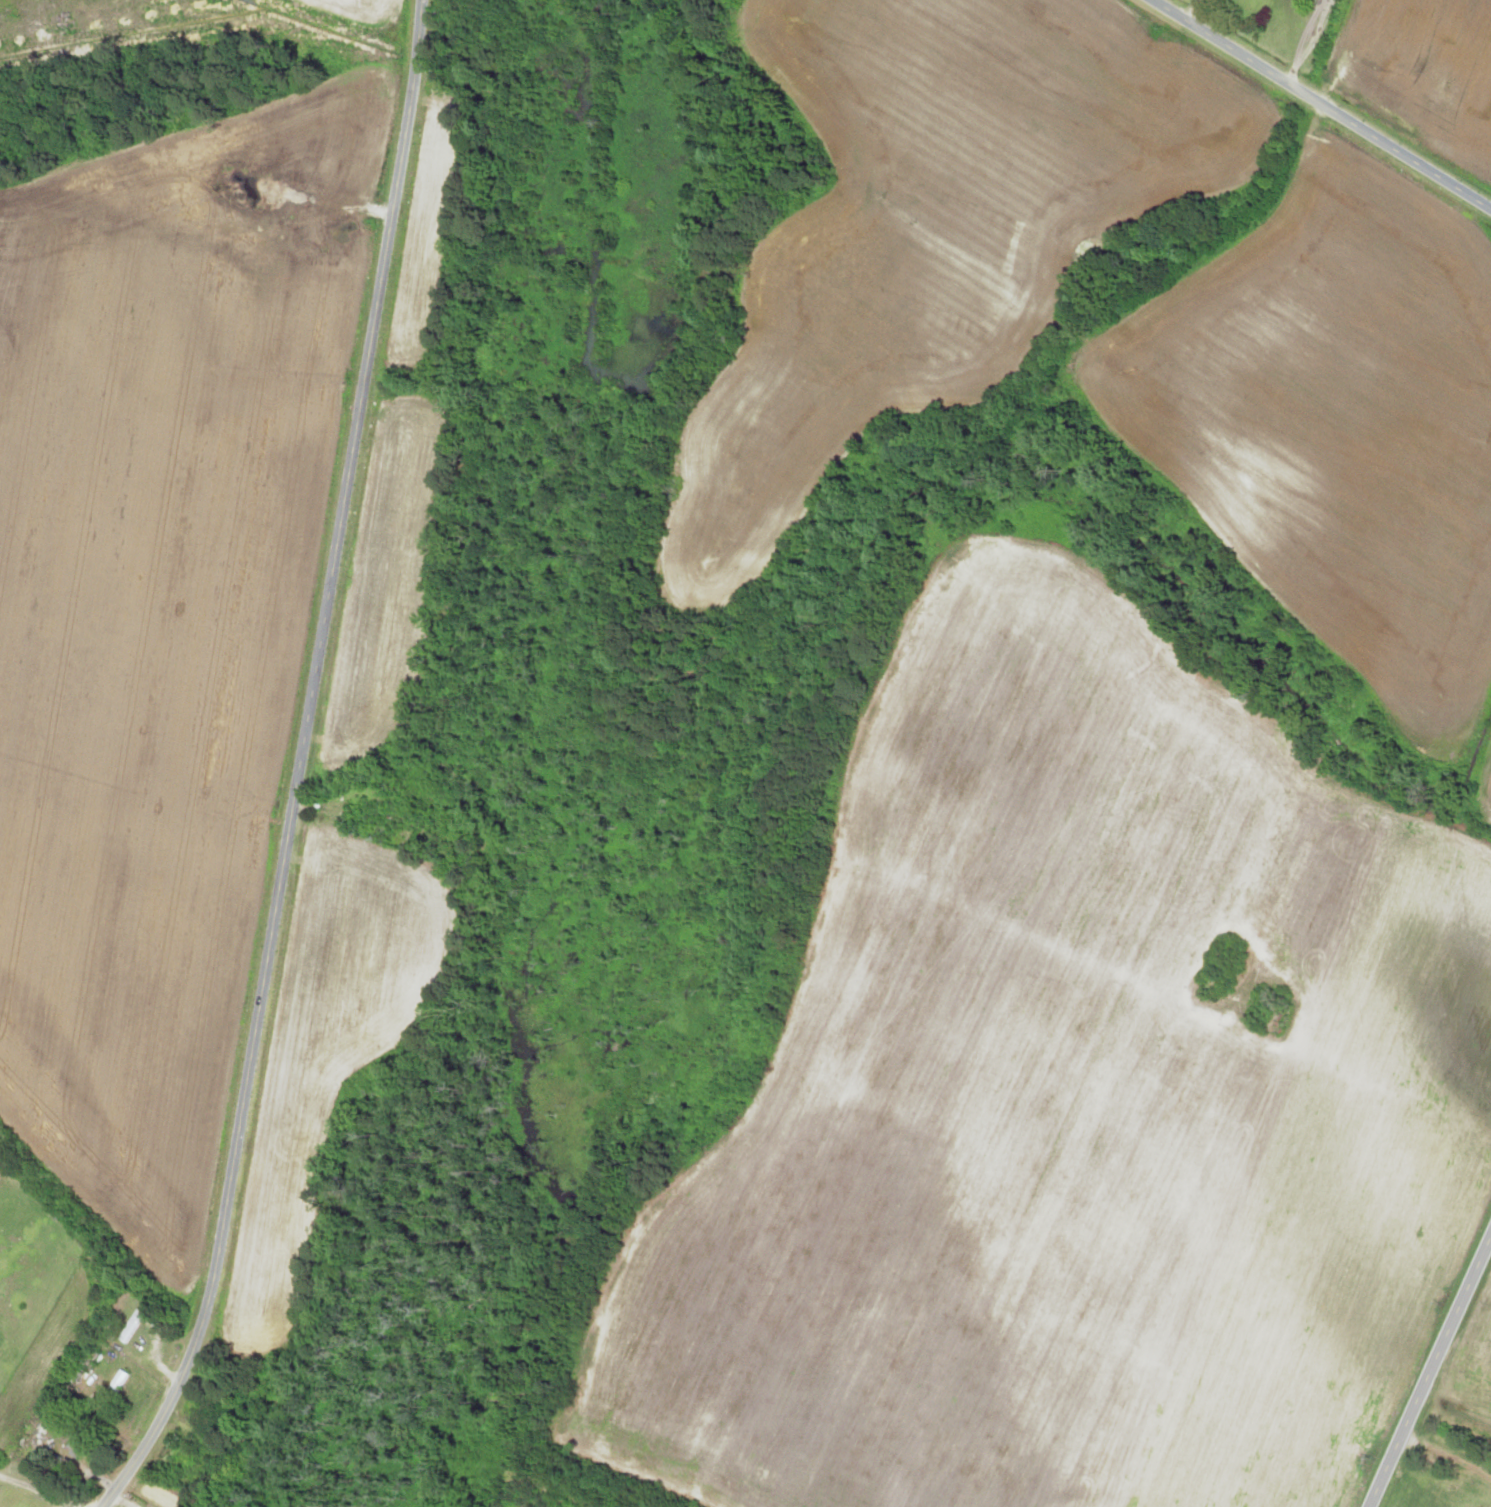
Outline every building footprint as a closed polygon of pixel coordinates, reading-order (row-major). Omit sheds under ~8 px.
[(112,1339),(122,1346),(142,1316),(132,1310),(112,1339)] [(70,1369),(88,1376),(97,1354),(79,1347),(70,1369)]
